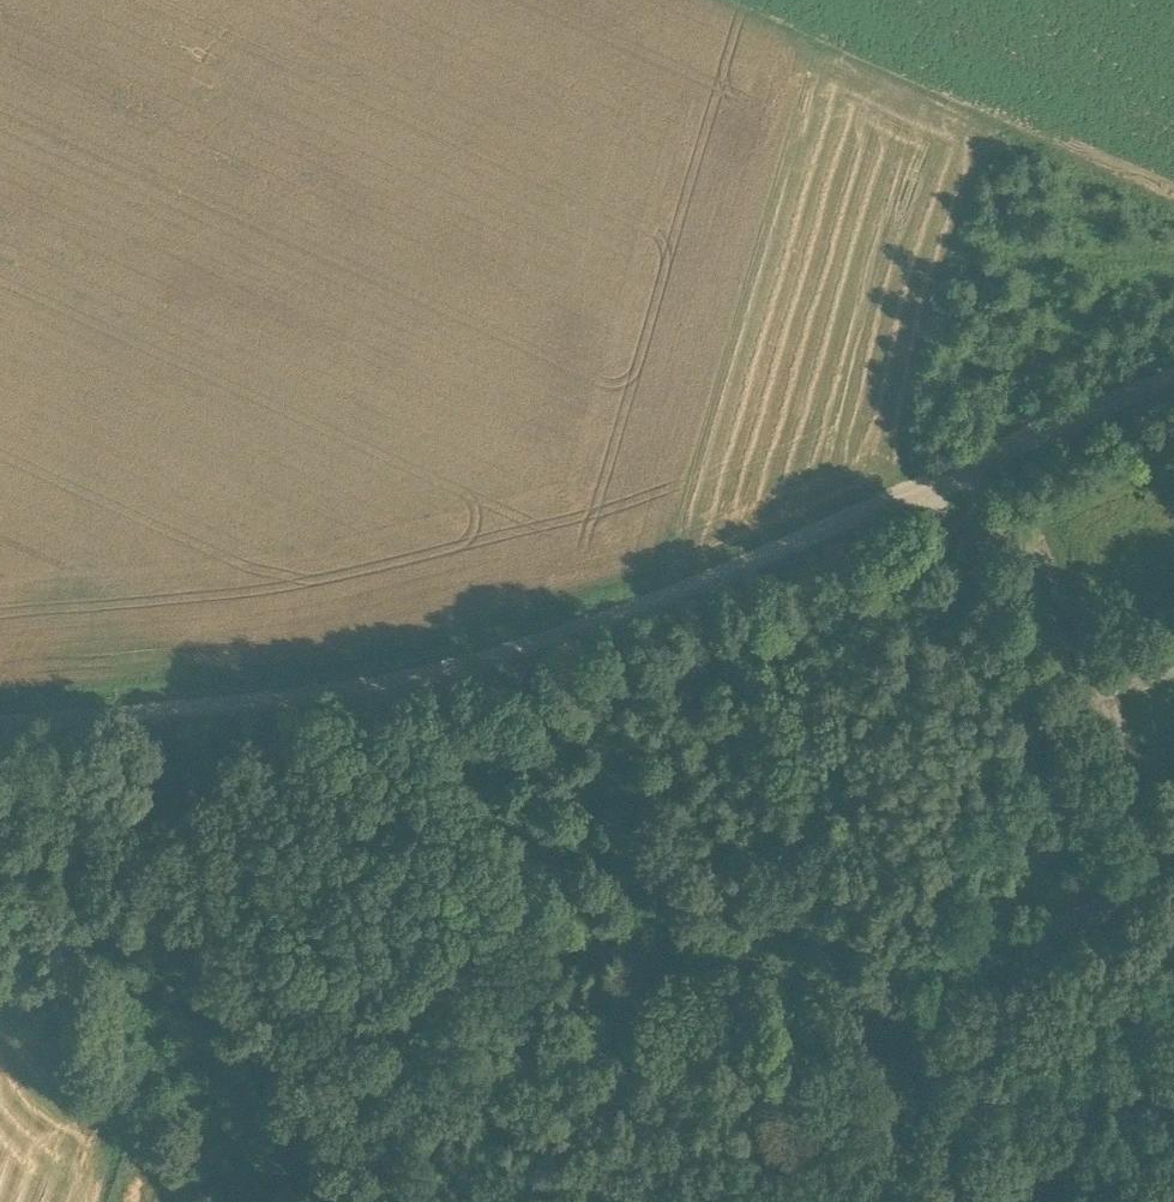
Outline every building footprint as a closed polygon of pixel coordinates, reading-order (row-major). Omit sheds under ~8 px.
[(1042,761),(1061,752),(1056,742),(1037,750),(1042,761)]
